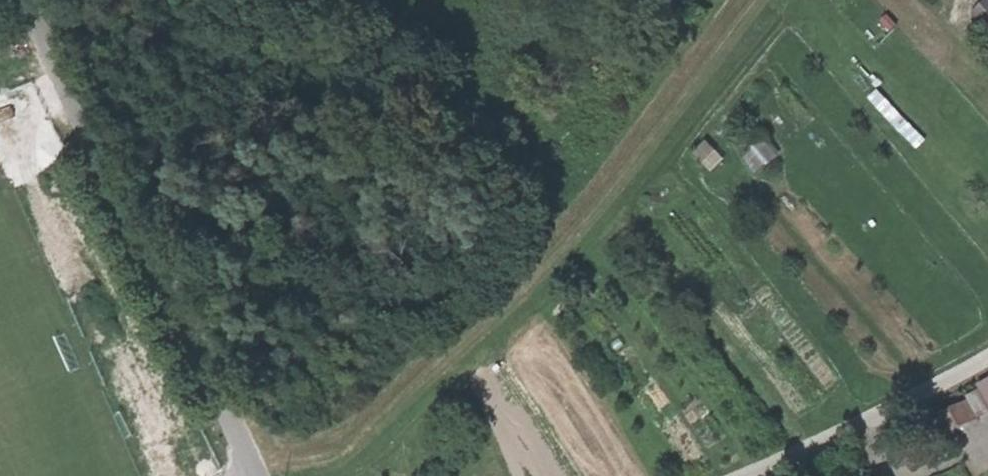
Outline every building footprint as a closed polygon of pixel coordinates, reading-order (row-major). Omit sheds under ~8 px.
[(976,12),(987,23),(987,0),(976,12)] [(759,172),(783,155),(770,137),(746,154),(759,172)] [(980,384),(987,399),(987,379),(980,384)] [(968,397),(981,414),(987,409),(987,403),(979,390),(968,397)] [(968,398),(942,414),(955,435),(981,418),(968,398)]
